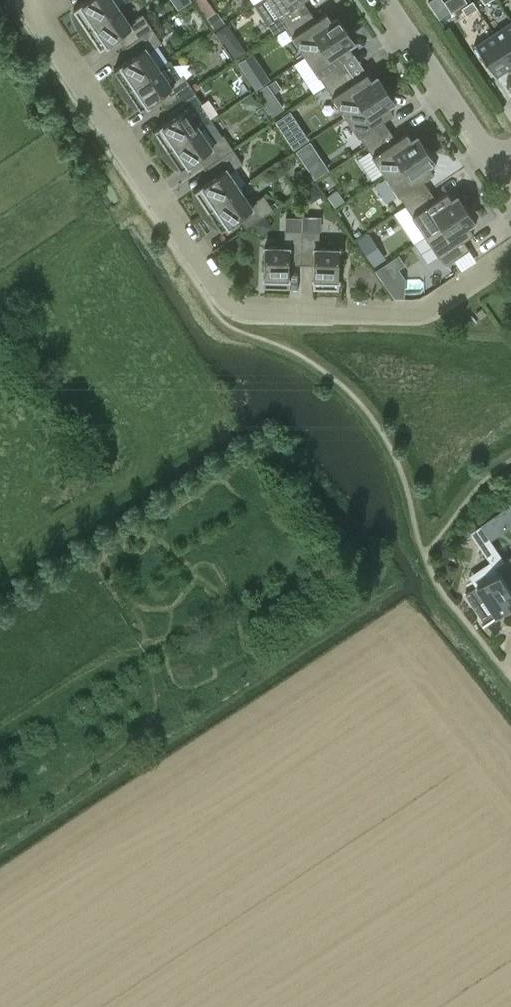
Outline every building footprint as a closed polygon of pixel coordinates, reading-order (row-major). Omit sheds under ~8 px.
[(81,31),(119,6),(114,0),(85,0),(74,8),(76,10),(73,12),(74,17),(76,21),(77,25),(80,29),(81,31)] [(254,3),(273,33),(286,25),(309,9),(303,0),(258,0),(254,3)] [(445,1),(451,10),(454,9),(460,4),(466,1),(466,0),(446,0),(445,1)] [(478,8),(473,0),(462,7),(467,15),(478,8)] [(129,22),(119,6),(81,31),(82,33),(85,37),(88,40),(92,43),(95,46),(98,44),(100,47),(121,33),(128,43),(152,27),(143,13),(129,22)] [(309,9),(286,25),(293,35),(306,55),(340,32),(327,12),(316,19),(309,9)] [(215,12),(208,17),(215,28),(223,23),(215,12)] [(232,22),(220,29),(235,55),(247,49),(232,22)] [(495,34),(510,58),(510,23),(495,34)] [(162,42),(152,27),(128,43),(135,54),(114,68),(116,71),(113,73),(114,77),(116,82),(118,86),(120,90),(121,92),(159,66),(148,51),(162,42)] [(340,32),(306,55),(319,75),(326,85),(349,69),(343,59),(354,52),(340,32)] [(510,68),(510,58),(495,34),(477,45),(475,42),(474,43),(497,78),(498,77),(496,74),(506,67),(508,70),(510,68)] [(269,78),(252,53),(239,62),(255,87),(269,78)] [(171,59),(159,66),(121,92),(124,95),(127,99),(129,101),(132,104),(136,106),(139,104),(141,107),(162,93),(169,104),(193,88),(183,73),(181,74),(171,59)] [(349,69),(326,85),(332,95),(345,115),(380,92),(367,72),(356,79),(349,69)] [(202,102),(193,88),(169,104),(176,114),(155,128),(157,131),(154,133),(154,135),(155,138),(156,142),(158,146),(160,150),(162,152),(212,118),(201,103),(202,102)] [(380,92),(345,115),(359,135),(366,145),(389,129),(383,119),(394,112),(380,92)] [(252,95),(242,101),(247,107),(253,108),(259,104),(252,95)] [(277,98),(267,105),(273,114),(283,107),(277,98)] [(276,121),(285,135),(300,125),(290,111),(276,121)] [(222,134),(212,118),(162,152),(164,156),(166,158),(169,161),(172,164),(176,167),(179,165),(181,168),(202,154),(209,164),(233,148),(223,134),(222,134)] [(389,129),(366,145),(372,155),(385,175),(420,151),(407,132),(396,139),(389,129)] [(296,150),(304,162),(318,153),(310,141),(296,150)] [(243,162),(233,148),(209,164),(216,174),(195,189),(197,191),(194,193),(195,198),(196,200),(198,204),(200,208),(202,212),(240,187),(229,171),(243,162)] [(420,151),(385,175),(399,195),(406,205),(429,189),(423,179),(434,171),(420,151)] [(306,169),(295,175),(300,185),(311,179),(306,169)] [(315,183),(304,190),(311,200),(322,193),(315,183)] [(240,187),(202,212),(205,216),(206,218),(209,221),(213,224),(217,227),(219,225),(221,228),(242,214),(249,225),(274,209),(264,194),(250,203),(240,187)] [(429,189),(406,205),(412,215),(426,235),(460,211),(447,191),(436,199),(429,189)] [(335,190),(327,197),(335,206),(343,199),(335,190)] [(460,211),(426,235),(439,254),(446,264),(469,249),(463,239),(474,231),(460,211)] [(302,223),(302,229),(320,230),(321,216),(302,215),(302,216),(302,223)] [(285,223),(285,231),(302,231),(302,229),(302,223),(302,216),(285,216),(285,223)] [(265,246),(264,284),(268,284),(268,289),(284,289),(284,284),(288,284),(289,259),(301,259),(302,231),(285,231),(284,246),(265,246)] [(302,231),(301,259),(314,260),(313,285),(318,285),(318,290),(333,291),(334,285),(338,285),(339,248),(319,247),(319,232),(302,231)] [(370,234),(358,241),(375,266),(387,259),(370,234)] [(377,271),(389,288),(405,278),(399,268),(405,264),(400,255),(377,271)] [(510,527),(510,505),(485,524),(495,538),(510,527)] [(472,531),(475,537),(482,537),(487,534),(481,524),(472,531)] [(466,593),(485,623),(510,605),(510,588),(510,587),(510,569),(505,560),(496,566),(499,571),(494,574),(487,564),(471,575),(478,585),(466,593)]
